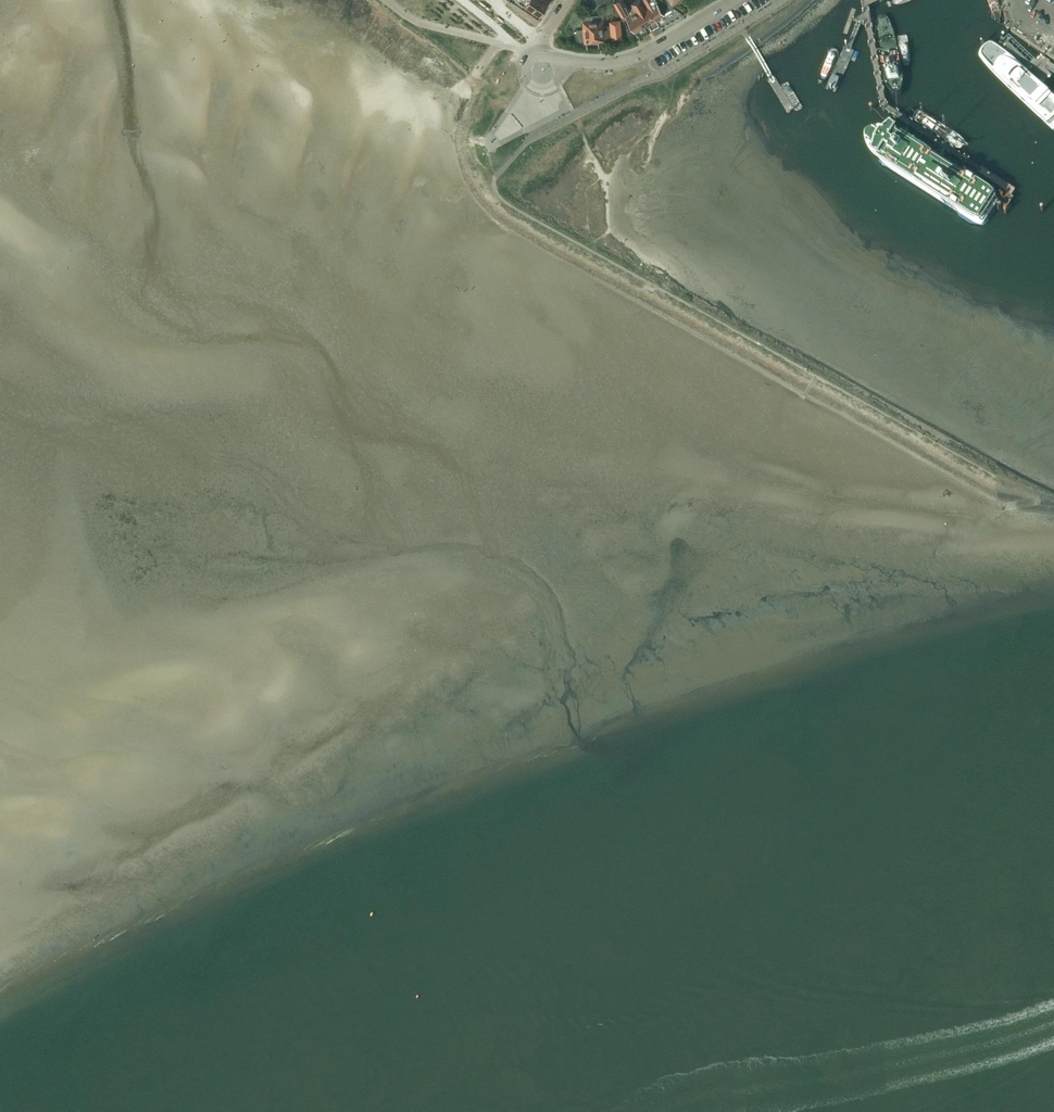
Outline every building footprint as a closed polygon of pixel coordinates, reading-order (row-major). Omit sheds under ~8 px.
[(516,0),(537,14),(539,12),(541,12),(544,7),(543,6),(547,0),(517,0),(516,0)] [(632,6),(627,9),(622,0),(616,0),(612,2),(622,19),(626,17),(634,31),(644,26),(632,6)] [(654,20),(645,6),(642,1),(642,0),(638,0),(637,1),(631,4),(632,6),(644,26),(654,20)] [(654,20),(663,14),(662,12),(670,7),(668,4),(663,0),(642,0),(642,1),(645,6),(654,20)] [(586,40),(603,39),(602,38),(612,37),(612,38),(620,37),(619,21),(610,21),(611,25),(601,26),(601,22),(603,22),(603,14),(583,16),(584,22),(584,28),(577,29),(576,30),(577,39),(579,41),(586,40)]
